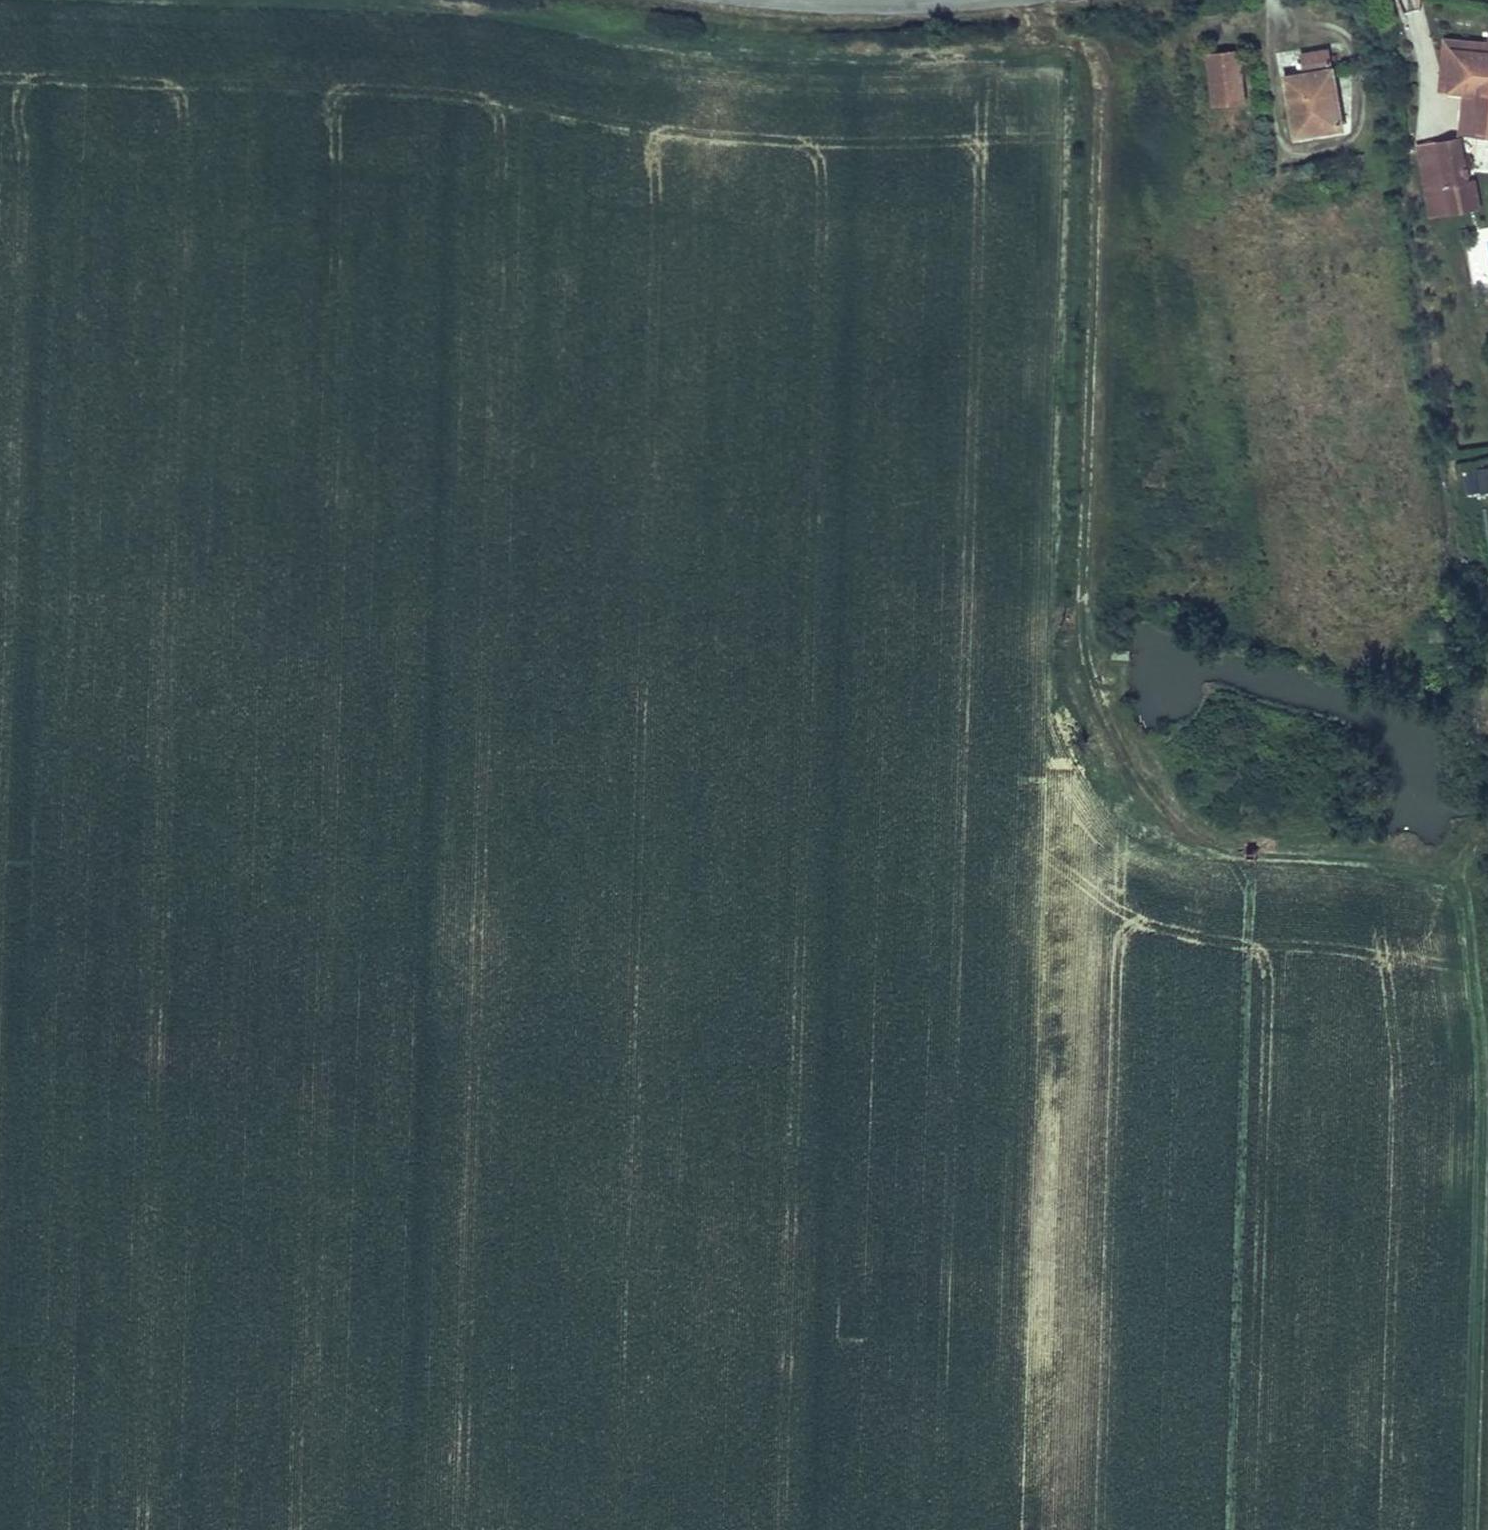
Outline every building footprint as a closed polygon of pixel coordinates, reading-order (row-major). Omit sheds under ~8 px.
[(1448,80),(1465,82),(1459,122),(1487,125),(1487,27),(1486,45),(1442,41),(1437,79),(1448,80)] [(1271,68),(1252,70),(1261,126),(1310,120),(1299,40),(1268,44),(1271,68)] [(1205,41),(1173,43),(1177,93),(1209,92),(1205,41)] [(1241,49),(1206,52),(1210,105),(1245,103),(1241,49)] [(1448,80),(1443,120),(1459,122),(1465,82),(1448,80)] [(1446,123),(1402,131),(1414,205),(1466,194),(1460,166),(1454,167),(1446,123)] [(1487,171),(1487,138),(1476,137),(1474,171),(1487,171)] [(1465,495),(1487,492),(1487,468),(1461,472),(1465,495)]
